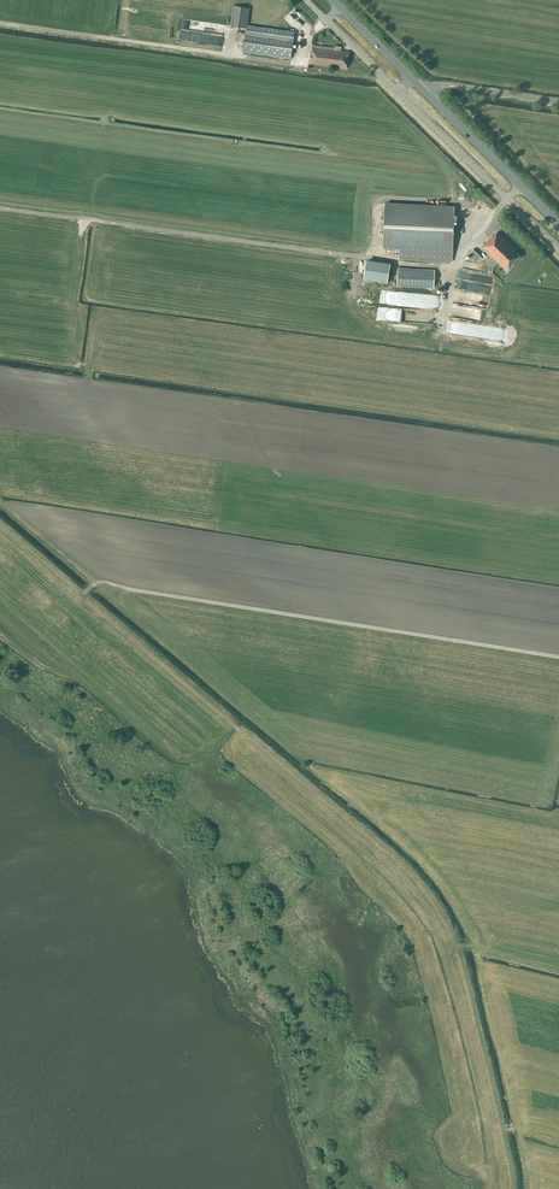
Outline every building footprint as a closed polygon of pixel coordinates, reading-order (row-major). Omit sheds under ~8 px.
[(246,28),(249,8),(233,6),(231,26),(246,28)] [(312,28),(293,9),(283,20),(299,36),(301,33),(304,36),(312,28)] [(196,22),(195,35),(230,39),(231,26),(196,22)] [(243,52),(291,58),(294,39),(246,32),(243,52)] [(227,53),(229,42),(181,36),(179,46),(227,53)] [(309,63),(346,68),(348,52),(341,51),(341,47),(335,46),(335,48),(313,45),(312,52),(310,52),(309,63)] [(478,201),(472,213),(487,220),(493,208),(478,201)] [(454,205),(384,202),(383,248),(399,249),(398,259),(452,261),(454,205)] [(514,248),(498,231),(494,236),(493,235),(482,247),(506,270),(520,257),(512,249),(514,248)] [(477,262),(481,258),(473,249),(468,254),(477,262)] [(390,265),(366,261),(363,279),(388,283),(390,265)] [(435,270),(398,268),(397,286),(434,288),(435,270)] [(449,317),(485,322),(489,296),(482,295),(482,293),(477,292),(477,291),(488,293),(489,285),(463,281),(462,289),(453,288),(451,304),(449,317)] [(393,304),(393,307),(403,307),(404,307),(437,308),(438,308),(439,300),(437,295),(437,291),(431,291),(430,290),(429,290),(430,292),(425,294),(398,293),(395,294),(395,296),(401,296),(397,298),(399,302),(393,304)] [(406,311),(406,324),(411,324),(411,323),(433,323),(433,317),(438,317),(438,324),(443,324),(443,312),(406,311)]
